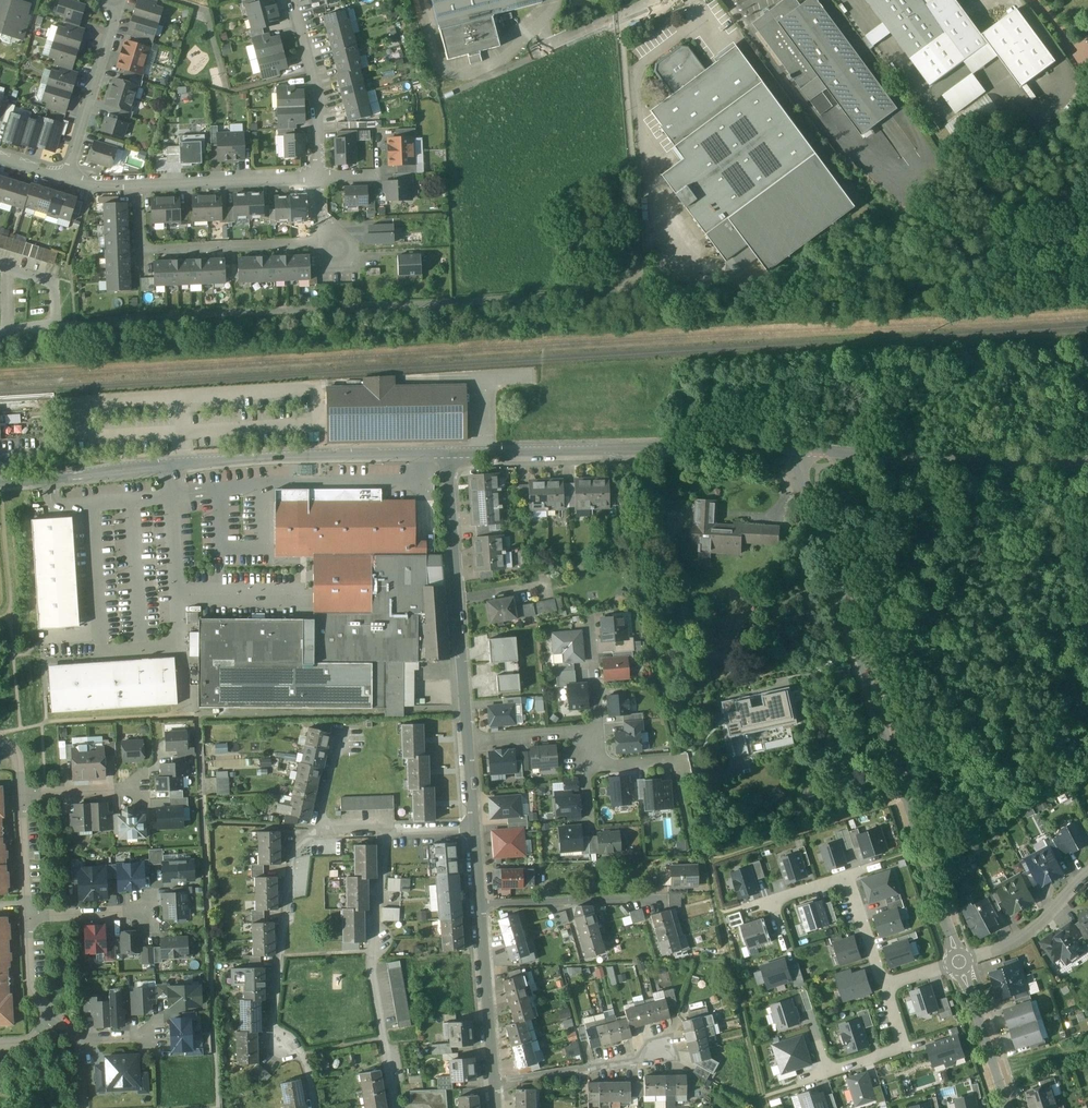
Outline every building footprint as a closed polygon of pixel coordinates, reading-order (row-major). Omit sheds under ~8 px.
[(0,6),(0,33),(1,33),(10,36),(15,32),(23,34),(26,24),(23,23),(28,6),(12,1),(12,0),(2,0),(0,6)] [(64,0),(61,0),(57,14),(65,16),(80,21),(84,6),(64,0)] [(246,6),(246,7),(249,18),(277,11),(275,5),(273,5),(272,0),(271,0),(256,4),(246,6)] [(439,30),(491,16),(541,3),(541,0),(431,0),(439,30)] [(752,24),(758,32),(775,19),(778,23),(801,6),(796,0),(785,0),(752,24)] [(778,23),(775,19),(758,32),(802,90),(819,78),(827,89),(862,136),(898,109),(817,0),(809,0),(801,6),(778,23)] [(884,23),(892,33),(911,59),(947,33),(927,6),(923,0),(867,0),(884,23)] [(956,0),(934,0),(927,6),(947,33),(966,60),(989,43),(981,34),(956,0)] [(139,2),(138,2),(133,16),(157,23),(162,10),(155,8),(139,2)] [(325,7),(312,10),(314,16),(326,13),(325,7)] [(1017,7),(981,34),(989,43),(997,55),(1021,87),(1057,61),(1017,7)] [(345,11),(323,17),(326,28),(350,22),(347,12),(347,10),(345,11)] [(277,11),(249,18),(252,30),(262,28),(278,24),(276,18),(278,17),(277,11)] [(80,21),(65,16),(63,22),(67,24),(78,27),(80,21)] [(157,23),(133,16),(129,29),(130,30),(153,37),(157,23)] [(491,16),(439,30),(447,60),(479,52),(499,47),(491,16)] [(350,22),(326,28),(329,40),(353,34),(350,22)] [(892,33),(884,23),(863,38),(870,49),(875,46),(892,33)] [(78,27),(67,24),(65,30),(80,35),(82,28),(78,27)] [(65,30),(58,28),(54,42),(77,50),(82,35),(80,35),(65,30)] [(262,28),(252,30),(249,31),(251,38),(264,34),(262,28)] [(153,37),(130,30),(128,36),(134,38),(151,43),(153,37)] [(1,33),(0,37),(0,38),(3,41),(9,43),(11,37),(10,36),(1,33)] [(264,34),(251,38),(253,45),(255,45),(255,44),(270,40),(268,33),(264,34)] [(947,33),(911,59),(931,86),(966,60),(947,33)] [(353,34),(329,40),(332,52),(356,45),(356,44),(355,44),(353,34)] [(151,43),(134,38),(133,44),(148,49),(148,50),(151,50),(153,44),(151,43)] [(270,40),(255,44),(255,45),(259,58),(259,59),(282,53),(278,38),(270,40)] [(77,50),(54,42),(49,57),(71,64),(73,64),(77,50)] [(133,44),(125,42),(121,54),(144,61),(148,50),(148,49),(133,44)] [(997,55),(989,43),(966,60),(975,71),(997,55)] [(230,45),(221,47),(223,55),(232,53),(230,45)] [(253,45),(247,47),(250,61),(259,58),(255,45),(253,45)] [(356,45),(332,52),(335,63),(359,57),(356,47),(356,45)] [(671,56),(667,59),(667,60),(664,62),(662,59),(655,65),(654,72),(671,96),(705,71),(687,47),(680,46),(672,52),(675,55),(672,56),(671,56)] [(671,96),(650,111),(676,147),(764,83),(737,47),(705,71),(671,96)] [(479,52),(467,55),(470,65),(482,62),(479,52)] [(282,53),(259,59),(262,73),(263,73),(277,70),(286,67),(282,53)] [(144,61),(121,54),(118,67),(125,69),(141,74),(141,73),(144,61)] [(359,57),(335,63),(338,75),(360,69),(360,70),(362,69),(359,57)] [(71,64),(56,59),(55,66),(61,67),(69,70),(71,64)] [(69,70),(61,67),(59,74),(74,78),(75,72),(69,70)] [(1079,77),(1087,89),(1087,67),(1079,77)] [(141,74),(125,69),(123,75),(130,78),(142,81),(144,74),(141,73),(141,74)] [(360,69),(338,75),(336,75),(339,87),(363,81),(362,79),(360,70),(360,69)] [(277,70),(263,73),(262,73),(260,73),(262,81),(279,76),(277,70)] [(59,74),(52,72),(47,86),(71,93),(75,79),(74,78),(59,74)] [(973,74),(943,96),(957,114),(987,92),(973,74)] [(142,81),(130,78),(128,84),(137,87),(141,88),(143,81),(142,81)] [(819,78),(802,90),(810,102),(823,92),(827,89),(819,78)] [(128,84),(114,79),(110,92),(133,99),(137,87),(128,84)] [(363,81),(339,87),(342,99),(366,92),(363,82),(363,81)] [(764,83),(676,147),(685,160),(663,176),(707,236),(817,155),(764,83)] [(66,108),(71,93),(47,86),(43,101),(48,102),(64,107),(66,108)] [(180,94),(181,102),(192,100),(190,86),(185,87),(186,93),(180,94)] [(133,99),(110,92),(106,104),(120,109),(129,112),(130,111),(133,99)] [(294,92),(276,93),(276,94),(278,94),(279,108),(303,107),(303,92),(294,92)] [(366,92),(342,99),(345,110),(369,104),(366,92)] [(823,92),(810,102),(821,116),(834,107),(823,92)] [(64,107),(48,102),(46,109),(63,114),(64,107)] [(369,104),(345,110),(348,122),(350,122),(372,116),(372,114),(371,114),(369,104)] [(2,124),(9,126),(12,115),(15,108),(8,105),(2,124)] [(303,107),(279,108),(280,122),(277,122),(278,123),(295,122),(295,123),(304,122),(303,107)] [(129,112),(120,109),(119,115),(131,119),(133,112),(130,111),(129,112)] [(21,147),(22,144),(29,120),(12,115),(9,126),(4,141),(21,147)] [(126,124),(106,118),(102,131),(122,137),(126,124)] [(37,146),(44,125),(29,120),(22,144),(36,148),(37,146)] [(59,135),(62,126),(45,120),(44,125),(37,146),(54,152),(59,135)] [(62,126),(59,135),(64,136),(69,123),(64,121),(62,126)] [(415,129),(395,130),(396,139),(412,138),(412,139),(416,139),(415,129)] [(356,131),(337,132),(337,139),(354,139),(354,140),(357,140),(356,131)] [(217,135),(217,146),(218,161),(224,161),(226,163),(231,162),(230,134),(217,135)] [(243,134),(230,134),(231,162),(236,162),(238,160),(244,160),(244,144),(243,134)] [(191,143),(179,143),(179,147),(180,155),(180,163),(180,164),(202,164),(201,154),(205,154),(204,136),(191,137),(191,143)] [(294,136),(285,136),(285,137),(286,157),(304,157),(303,136),(294,136)] [(396,139),(388,139),(389,152),(413,151),(412,139),(412,138),(396,139)] [(124,145),(105,139),(103,145),(116,149),(122,151),(124,145)] [(337,139),(335,140),(336,165),(355,164),(354,140),(354,139),(337,139)] [(103,145),(94,142),(88,161),(110,168),(116,149),(103,145)] [(180,155),(179,147),(167,147),(167,156),(180,155)] [(413,151),(389,152),(389,165),(397,165),(413,164),(413,151)] [(180,155),(167,156),(167,164),(180,163),(180,155)] [(817,155),(707,236),(727,262),(749,246),(768,273),(856,208),(817,155)] [(413,164),(397,165),(397,174),(413,174),(417,173),(416,164),(413,164)] [(397,174),(393,174),(394,182),(408,181),(413,181),(413,174),(397,174)] [(19,182),(7,179),(0,202),(12,206),(19,182)] [(394,182),(386,182),(386,189),(384,192),(386,194),(387,201),(408,200),(408,193),(411,191),(408,188),(408,181),(394,182)] [(30,186),(19,182),(12,206),(21,209),(23,210),(24,208),(30,186)] [(43,187),(31,184),(30,186),(24,208),(26,208),(35,211),(43,187)] [(54,191),(43,187),(35,211),(47,215),(54,191)] [(366,187),(345,188),(345,206),(367,205),(366,187)] [(65,194),(54,191),(47,215),(58,218),(65,194)] [(77,198),(65,194),(58,218),(68,221),(70,222),(73,213),(76,201),(77,198)] [(248,194),(233,195),(234,208),(235,219),(249,218),(248,194)] [(262,194),(248,194),(249,218),(263,218),(262,206),(262,194)] [(206,196),(192,197),(193,212),(193,222),(207,221),(206,196)] [(220,196),(206,196),(207,221),(221,220),(221,210),(220,196)] [(179,197),(165,198),(166,223),(180,222),(179,197)] [(289,197),(275,198),(276,210),(276,222),(290,221),(289,197)] [(165,198),(151,198),(151,213),(152,223),(166,223),(165,198)] [(83,203),(76,201),(73,213),(79,215),(83,203)] [(118,203),(103,204),(103,205),(104,214),(104,215),(127,214),(127,208),(127,203),(118,203)] [(127,214),(104,215),(104,226),(128,225),(128,220),(127,214)] [(128,225),(104,226),(104,237),(128,236),(128,225)] [(366,235),(366,244),(393,243),(393,234),(393,226),(381,227),(368,227),(369,235),(366,235)] [(128,236),(104,237),(105,248),(129,247),(129,242),(128,236)] [(14,239),(7,237),(4,250),(10,252),(14,239)] [(20,241),(14,239),(10,252),(16,254),(20,241)] [(26,243),(20,241),(16,254),(22,255),(26,243)] [(32,245),(26,243),(22,255),(29,257),(32,245)] [(39,247),(32,245),(29,257),(35,259),(39,247)] [(45,249),(39,247),(35,259),(41,261),(45,249)] [(129,247),(105,248),(105,259),(129,258),(129,252),(129,247)] [(51,251),(45,249),(41,261),(47,263),(51,251)] [(57,253),(51,251),(47,263),(54,265),(57,253)] [(303,256),(297,256),(298,281),(309,280),(310,280),(310,272),(309,264),(309,255),(303,256)] [(420,255),(397,256),(398,276),(421,275),(420,255)] [(285,256),(273,257),(274,282),(286,281),(285,256)] [(297,256),(285,256),(286,281),(298,281),(297,256)] [(261,257),(250,258),(251,283),(263,282),(261,257)] [(273,257),(261,257),(263,282),(274,282),(273,257)] [(129,258),(105,259),(106,270),(130,269),(129,264),(129,258)] [(244,258),(238,258),(238,267),(238,274),(238,278),(239,283),(240,283),(251,283),(250,258),(244,258)] [(212,259),(200,260),(201,285),(213,284),(212,259)] [(224,259),(218,259),(212,259),(213,284),(224,284),(225,284),(225,275),(225,267),(224,259)] [(189,260),(177,261),(178,286),(190,285),(189,260)] [(200,260),(189,260),(190,285),(201,285),(200,260)] [(159,261),(153,262),(153,270),(153,278),(154,286),(155,287),(166,286),(165,261),(159,261)] [(177,261),(165,261),(166,286),(178,286),(177,261)] [(130,269),(106,270),(106,281),(130,280),(130,269)] [(130,280),(106,281),(106,282),(107,290),(107,292),(115,292),(130,291),(130,286),(130,280)] [(392,376),(364,378),(364,388),(353,388),(353,387),(352,387),(352,388),(340,388),(339,388),(328,388),(327,388),(328,443),(335,443),(343,443),(344,443),(344,442),(355,442),(355,443),(356,443),(356,442),(368,442),(368,443),(369,443),(369,442),(380,442),(381,442),(393,442),(394,442),(406,441),(406,442),(407,442),(407,441),(418,441),(418,442),(419,442),(419,441),(431,441),(432,441),(442,441),(443,441),(453,441),(454,441),(455,440),(464,440),(464,441),(466,441),(466,440),(465,440),(465,427),(465,426),(465,414),(465,412),(464,400),(465,400),(465,399),(464,399),(464,387),(465,387),(465,385),(463,385),(463,386),(454,386),(452,386),(442,386),(441,386),(431,387),(431,386),(430,386),(430,387),(418,387),(418,386),(417,386),(417,387),(406,387),(406,386),(405,386),(405,387),(393,387),(392,376)] [(482,475),(470,476),(471,493),(497,490),(497,489),(496,474),(495,474),(482,475)] [(591,480),(575,481),(575,483),(575,496),(576,507),(590,507),(592,507),(591,480)] [(607,480),(591,480),(592,507),(593,507),(608,506),(607,482),(607,480)] [(562,481),(546,482),(546,508),(547,508),(562,507),(562,497),(562,484),(562,481)] [(546,482),(529,482),(529,485),(529,498),(530,508),(544,508),(546,508),(546,482)] [(415,501),(394,501),(381,501),(381,488),(275,489),(275,557),(313,557),(320,557),(415,556),(415,545),(415,501)] [(497,490),(471,493),(472,509),(498,507),(498,506),(497,490)] [(717,501),(697,500),(695,528),(694,527),(693,540),(701,540),(701,544),(700,544),(699,564),(711,565),(712,552),(726,553),(727,546),(742,547),(743,542),(744,525),(744,524),(735,523),(734,527),(715,525),(717,501)] [(253,527),(253,507),(244,507),(244,527),(253,527)] [(498,507),(472,509),(473,525),(476,525),(488,524),(499,523),(499,508),(498,507)] [(72,517),(31,520),(39,629),(79,627),(72,517)] [(488,524),(476,525),(476,532),(489,531),(488,524)] [(764,526),(744,525),(743,542),(762,544),(764,526)] [(781,527),(764,526),(762,544),(780,545),(781,527)] [(476,538),(475,538),(476,555),(501,553),(501,551),(500,536),(476,538)] [(426,544),(415,545),(415,556),(426,556),(426,544)] [(501,553),(476,555),(477,571),(478,571),(491,570),(503,569),(502,554),(501,553)] [(415,556),(320,557),(320,613),(313,613),(313,615),(314,615),(427,615),(427,586),(426,567),(426,556),(415,556)] [(441,568),(440,556),(426,556),(426,567),(441,568)] [(441,568),(426,567),(427,586),(431,586),(443,586),(441,568)] [(491,570),(478,571),(479,580),(492,578),(491,570)] [(443,586),(431,586),(434,619),(446,618),(443,586)] [(503,594),(494,596),(495,601),(487,602),(491,624),(498,622),(503,621),(517,619),(515,608),(513,597),(504,599),(503,594)] [(560,599),(533,604),(535,615),(562,610),(560,599)] [(533,604),(515,608),(517,619),(535,615),(533,604)] [(427,615),(314,615),(314,620),(313,663),(385,664),(385,662),(404,662),(417,662),(417,663),(427,663),(427,661),(426,632),(426,620),(427,615)] [(621,617),(602,619),(603,634),(602,634),(602,641),(613,640),(627,639),(626,638),(625,626),(622,626),(621,617)] [(434,619),(426,620),(426,632),(447,631),(446,618),(434,619)] [(297,619),(199,619),(199,630),(199,633),(189,633),(189,644),(189,656),(199,657),(199,696),(199,708),(385,708),(385,685),(385,664),(313,663),(296,664),(297,619)] [(314,620),(297,619),(296,664),(313,663),(314,620)] [(447,631),(426,632),(427,661),(433,661),(433,663),(437,663),(437,661),(449,660),(447,631)] [(553,650),(554,664),(573,662),(583,661),(581,632),(553,634),(553,639),(552,641),(552,642),(552,644),(552,645),(553,648),(554,648),(554,650),(553,650)] [(515,637),(488,639),(490,663),(504,662),(517,661),(515,637)] [(627,639),(613,640),(614,653),(632,651),(633,651),(632,638),(626,638),(627,639)] [(614,653),(612,653),(613,660),(625,659),(633,659),(632,651),(614,653)] [(613,660),(604,661),(606,678),(626,677),(625,659),(613,660)] [(174,661),(48,669),(51,713),(177,704),(174,661)] [(517,661),(504,662),(505,675),(518,674),(517,661)] [(385,662),(385,664),(385,685),(403,685),(404,662),(385,662)] [(554,664),(554,672),(556,672),(574,671),(573,662),(554,664)] [(574,671),(556,672),(557,687),(568,686),(568,685),(576,685),(575,671),(574,671)] [(505,675),(496,676),(497,693),(520,691),(518,674),(505,675)] [(576,685),(568,685),(568,686),(570,709),(587,708),(586,684),(576,685)] [(403,685),(385,685),(385,708),(385,712),(385,717),(403,717),(403,712),(403,685)] [(797,724),(789,688),(762,694),(765,705),(753,708),(751,697),(723,703),(730,738),(797,724)] [(627,694),(608,696),(609,716),(622,715),(629,715),(629,714),(627,694)] [(535,696),(535,711),(543,711),(543,696),(535,696)] [(503,705),(488,707),(490,726),(515,724),(513,705),(503,705)] [(642,713),(629,714),(629,715),(622,715),(623,722),(642,720),(642,713)] [(642,720),(623,722),(624,733),(639,732),(639,733),(643,733),(642,720)] [(332,721),(318,722),(316,729),(320,729),(320,730),(330,732),(332,721)] [(407,757),(424,756),(423,724),(401,725),(402,757),(407,757)] [(330,732),(320,730),(320,729),(316,729),(308,727),(304,746),(315,748),(315,749),(327,751),(330,733),(330,732)] [(186,732),(165,733),(166,750),(177,750),(187,749),(186,732)] [(624,733),(615,734),(617,753),(640,751),(639,733),(639,732),(624,733)] [(143,741),(122,742),(123,762),(144,761),(143,741)] [(115,742),(103,743),(103,757),(116,756),(115,742)] [(103,743),(87,744),(89,779),(104,778),(103,757),(103,743)] [(87,744),(72,745),(73,759),(74,779),(89,779),(87,744)] [(227,744),(215,745),(216,753),(227,753),(227,744)] [(327,751),(315,749),(315,748),(304,746),(301,763),(311,765),(311,766),(321,768),(323,768),(327,751)] [(555,746),(530,748),(532,768),(539,767),(539,770),(550,769),(550,767),(557,766),(555,746)] [(187,749),(177,750),(177,757),(185,756),(194,756),(193,748),(187,749)] [(507,750),(495,751),(495,752),(489,753),(491,774),(515,772),(514,761),(514,751),(507,751),(507,750)] [(530,752),(521,753),(522,763),(530,763),(530,752)] [(424,756),(407,757),(408,789),(412,788),(430,788),(429,756),(424,756)] [(172,763),(161,764),(162,777),(182,776),(188,776),(187,763),(185,763),(172,763)] [(321,768),(311,766),(311,765),(301,763),(299,763),(295,780),(306,782),(306,783),(317,786),(321,768)] [(162,777),(156,777),(156,791),(169,790),(182,789),(182,776),(162,777)] [(627,777),(610,779),(611,788),(611,795),(612,805),(629,803),(628,783),(627,777)] [(577,779),(563,780),(564,791),(570,790),(578,790),(577,779)] [(649,779),(636,780),(636,782),(638,800),(644,799),(644,789),(649,789),(648,781),(649,781),(649,779)] [(317,786),(306,783),(306,782),(295,780),(291,797),(302,800),(313,803),(317,786)] [(649,781),(648,781),(649,789),(644,789),(644,799),(645,810),(671,808),(669,782),(659,782),(659,780),(649,781)] [(638,800),(636,782),(628,783),(629,801),(638,801),(638,800)] [(229,785),(216,785),(217,795),(229,795),(229,785)] [(430,788),(412,788),(414,821),(435,820),(434,788),(430,788)] [(182,789),(169,790),(170,798),(183,798),(182,789)] [(291,797),(282,795),(280,804),(289,806),(291,797)] [(520,796),(489,799),(491,819),(507,817),(521,816),(520,796)] [(571,797),(556,798),(557,815),(580,813),(578,796),(571,797)] [(313,803),(302,800),(291,797),(289,806),(288,815),(298,817),(298,818),(299,818),(310,820),(313,803)] [(393,797),(340,799),(341,811),(393,810),(393,797)] [(183,798),(170,798),(170,808),(182,807),(182,808),(188,808),(188,798),(183,798)] [(106,804),(90,805),(92,829),(106,828),(107,828),(106,813),(106,804)] [(280,804),(278,813),(286,815),(288,815),(289,806),(280,804)] [(90,805),(75,806),(76,814),(76,829),(77,829),(92,829),(90,805)] [(170,808),(157,809),(158,828),(183,827),(182,808),(182,807),(170,808)] [(131,811),(127,808),(123,811),(124,818),(120,818),(120,833),(121,837),(143,836),(143,822),(143,817),(132,818),(131,811)] [(76,814),(69,815),(70,832),(77,832),(77,829),(76,829),(76,814)] [(288,815),(286,815),(284,824),(297,825),(299,818),(298,818),(298,817),(288,815)] [(521,816),(507,817),(507,824),(527,822),(526,815),(521,816)] [(1063,830),(1064,833),(1073,849),(1074,851),(1087,844),(1087,837),(1080,821),(1063,830)] [(527,822),(507,824),(508,830),(522,829),(527,829),(527,822)] [(580,826),(559,828),(561,843),(559,843),(560,852),(572,851),(572,848),(581,847),(582,847),(581,837),(580,826)] [(508,830),(492,831),(494,858),(495,857),(500,857),(524,855),(522,829),(508,830)] [(859,836),(866,858),(887,851),(880,829),(861,836),(859,836)] [(843,852),(855,849),(849,830),(836,834),(839,842),(843,852)] [(863,848),(859,836),(861,836),(859,830),(849,832),(855,849),(855,851),(863,848)] [(279,832),(258,833),(259,865),(263,865),(280,864),(279,832)] [(618,832),(597,834),(599,854),(620,852),(618,832)] [(1073,849),(1064,833),(1053,840),(1055,844),(1061,855),(1073,849)] [(588,837),(581,837),(582,847),(581,847),(582,855),(590,854),(588,837)] [(839,842),(822,848),(829,870),(846,864),(843,852),(839,842)] [(455,843),(434,845),(437,876),(457,875),(455,843)] [(1055,844),(1049,847),(1056,861),(1062,857),(1061,855),(1055,844)] [(355,878),(368,877),(376,877),(376,846),(355,846),(355,878)] [(581,847),(572,848),(572,851),(572,855),(582,855),(581,847)] [(804,847),(799,848),(801,854),(805,867),(810,865),(804,847)] [(1049,847),(1038,853),(1052,880),(1064,874),(1056,861),(1049,847)] [(1052,880),(1038,853),(1026,859),(1033,873),(1040,886),(1052,880)] [(801,854),(779,861),(787,883),(808,876),(805,867),(801,854)] [(1033,873),(1026,859),(1020,862),(1026,872),(1028,876),(1033,873)] [(149,860),(142,860),(142,863),(143,863),(143,874),(150,874),(149,865),(149,860)] [(163,862),(162,862),(162,864),(163,882),(179,881),(178,861),(163,862)] [(193,861),(178,861),(179,881),(194,880),(193,868),(193,861)] [(760,861),(749,865),(750,868),(751,868),(755,881),(765,878),(760,861)] [(142,863),(130,864),(131,890),(137,890),(144,883),(143,874),(143,863),(142,863)] [(130,864),(117,865),(118,879),(119,891),(131,890),(130,864)] [(259,865),(251,865),(251,878),(254,878),(263,878),(263,865),(259,865)] [(695,866),(671,867),(672,886),(680,886),(680,887),(682,887),(686,886),(696,886),(695,866)] [(104,867),(92,868),(93,899),(106,898),(105,879),(105,867),(104,867)] [(79,869),(78,869),(79,881),(80,899),(93,899),(92,868),(79,869)] [(742,872),(734,875),(736,881),(735,882),(738,891),(739,890),(741,898),(758,892),(755,881),(751,868),(750,868),(742,871),(742,872)] [(532,869),(492,870),(493,887),(501,887),(501,889),(510,889),(510,887),(533,886),(532,869)] [(1026,872),(1020,875),(1027,888),(1033,885),(1028,876),(1026,872)] [(881,874),(863,880),(870,903),(886,898),(899,894),(893,878),(883,881),(881,874)] [(437,876),(435,877),(439,920),(440,919),(461,918),(462,918),(461,900),(462,900),(461,893),(460,893),(458,875),(457,875),(437,876)] [(1020,875),(1008,881),(1023,908),(1034,902),(1027,888),(1020,875)] [(263,878),(254,878),(256,910),(263,910),(277,910),(276,877),(263,878)] [(368,877),(355,878),(347,878),(347,910),(364,910),(368,910),(368,877)] [(401,879),(388,879),(387,891),(400,892),(400,887),(401,879)] [(409,879),(401,879),(400,887),(409,888),(409,879)] [(1008,881),(997,887),(1004,901),(1011,914),(1023,908),(1008,881)] [(1004,901),(997,887),(991,890),(992,893),(998,904),(1004,901)] [(998,904),(992,893),(986,896),(988,900),(995,913),(1001,909),(998,904)] [(172,894),(164,895),(165,918),(188,916),(187,894),(172,894)] [(886,898),(888,904),(902,900),(900,894),(899,894),(886,898)] [(814,901),(797,907),(803,925),(804,924),(807,933),(831,925),(830,924),(824,905),(823,900),(814,903),(814,901)] [(902,900),(888,904),(890,912),(898,910),(905,908),(902,900)] [(988,900),(974,908),(971,907),(967,909),(965,912),(969,919),(972,920),(975,925),(974,928),(977,935),(981,936),(985,934),(986,930),(985,928),(995,923),(992,917),(996,915),(995,913),(988,900)] [(838,921),(832,902),(824,905),(830,924),(838,921)] [(591,907),(576,907),(575,914),(576,918),(593,913),(591,907)] [(399,909),(382,908),(382,921),(399,921),(399,909)] [(677,935),(682,934),(674,908),(669,909),(677,935)] [(641,909),(635,911),(639,922),(645,920),(641,909)] [(256,910),(251,911),(252,924),(264,924),(263,910),(256,910)] [(364,910),(347,910),(343,910),(343,942),(365,942),(364,910)] [(890,912),(874,917),(881,937),(905,929),(898,910),(890,912)] [(565,911),(559,913),(562,925),(568,923),(565,911)] [(635,911),(629,913),(632,924),(639,922),(635,911)] [(669,911),(650,916),(654,929),(673,924),(669,911)] [(741,926),(745,924),(741,912),(729,916),(732,928),(741,926)] [(562,925),(559,913),(552,915),(556,926),(562,925)] [(576,918),(574,918),(578,932),(596,926),(593,913),(576,918)] [(516,915),(498,921),(502,934),(520,929),(516,915)] [(0,918),(0,1025),(6,1025),(5,1020),(13,1020),(12,1001),(7,1001),(7,996),(8,995),(9,995),(9,985),(10,983),(8,981),(8,980),(10,978),(8,977),(8,967),(7,967),(5,966),(5,961),(7,961),(7,955),(9,953),(8,939),(6,938),(6,925),(7,924),(8,924),(7,917),(0,918)] [(461,918),(440,919),(443,951),(464,950),(461,918)] [(762,919),(745,924),(741,926),(749,950),(770,943),(762,919)] [(1074,925),(1071,921),(1060,929),(1062,933),(1062,932),(1068,941),(1075,942),(1076,942),(1083,937),(1074,925)] [(1081,921),(1074,925),(1083,937),(1085,941),(1087,939),(1087,931),(1081,921)] [(264,924),(252,924),(253,956),(260,956),(275,955),(273,923),(264,924)] [(673,924),(654,929),(658,942),(676,937),(673,924)] [(103,926),(86,927),(87,951),(88,951),(90,954),(96,954),(98,951),(104,950),(104,941),(103,926)] [(596,926),(578,932),(582,945),(600,939),(596,926)] [(520,929),(502,934),(506,947),(524,941),(520,929)] [(138,931),(121,932),(122,954),(139,953),(138,931)] [(1075,942),(1068,941),(1062,932),(1062,933),(1056,937),(1053,934),(1041,943),(1042,943),(1048,952),(1054,962),(1061,957),(1066,958),(1069,963),(1084,952),(1076,942),(1075,942)] [(898,938),(900,945),(909,942),(918,939),(916,933),(898,938)] [(834,944),(843,941),(841,935),(825,940),(827,947),(834,944)] [(187,937),(161,939),(161,947),(162,958),(188,957),(187,937)] [(676,937),(658,942),(662,956),(680,950),(676,937)] [(834,944),(841,964),(861,958),(855,938),(843,941),(834,944)] [(600,939),(582,945),(586,958),(604,953),(600,939)] [(115,941),(104,941),(104,950),(104,961),(116,961),(115,941)] [(524,941),(506,947),(510,961),(520,958),(528,955),(528,954),(524,941)] [(900,945),(885,949),(890,967),(914,959),(909,942),(900,945)] [(161,947),(154,948),(154,963),(162,963),(162,958),(161,947)] [(154,948),(142,948),(143,964),(154,963),(154,948)] [(528,955),(520,958),(522,965),(535,961),(533,953),(528,954),(528,955)] [(1018,958),(1003,963),(1005,969),(1020,964),(1018,958)] [(785,960),(763,967),(770,987),(791,980),(787,967),(785,960)] [(400,961),(387,963),(388,969),(401,967),(400,961)] [(798,963),(787,967),(793,985),(804,982),(798,963)] [(1005,969),(991,974),(995,986),(1024,977),(1020,964),(1005,969)] [(401,967),(388,969),(397,1021),(410,1019),(401,967)] [(617,984),(612,967),(607,969),(611,986),(617,984)] [(248,970),(243,970),(243,985),(244,1000),(244,1001),(260,1000),(264,1000),(263,969),(248,970)] [(243,970),(231,970),(232,986),(243,985),(243,970)] [(519,970),(507,973),(509,979),(520,976),(520,975),(519,970)] [(851,977),(849,970),(836,974),(838,981),(840,980),(851,977)] [(529,985),(526,973),(520,975),(520,976),(521,976),(524,987),(529,985)] [(840,980),(846,999),(869,992),(864,973),(851,977),(840,980)] [(509,979),(503,981),(506,992),(524,987),(521,976),(509,979)] [(929,981),(935,998),(945,995),(940,977),(929,981)] [(1024,977),(995,986),(999,999),(1014,994),(1028,989),(1024,977)] [(184,983),(177,984),(176,987),(169,987),(169,998),(170,1007),(185,1006),(184,983)] [(199,986),(192,986),(190,983),(184,983),(185,1006),(200,1005),(199,986)] [(529,985),(524,987),(527,997),(532,996),(529,985)] [(931,986),(911,992),(919,1016),(939,1010),(935,998),(931,986)] [(155,987),(148,987),(148,988),(149,988),(150,1004),(156,1003),(156,999),(155,987)] [(524,987),(506,992),(509,1002),(527,997),(524,987)] [(148,988),(135,989),(135,994),(136,1014),(145,1013),(150,1008),(150,1004),(149,988),(148,988)] [(672,989),(662,992),(664,1000),(666,1008),(677,1006),(672,989)] [(1028,989),(1014,994),(1016,1000),(1030,995),(1028,989)] [(807,991),(801,993),(806,1011),(812,1009),(807,991)] [(662,992),(652,994),(654,1002),(664,1000),(662,992)] [(121,995),(109,996),(109,1001),(111,1025),(124,1025),(123,1009),(122,995),(121,995)] [(1016,1000),(1015,1000),(1017,1007),(1030,1002),(1032,1002),(1030,995),(1016,1000)] [(527,997),(509,1002),(512,1013),(529,1008),(527,997)] [(941,1020),(954,1016),(948,997),(941,1000),(945,1012),(939,1014),(941,1020)] [(95,998),(83,998),(84,1016),(95,1015),(94,1002),(96,1002),(95,998)] [(790,999),(772,1005),(780,1030),(798,1025),(790,999)] [(912,999),(906,1001),(908,1012),(915,1011),(912,999)] [(260,1000),(244,1001),(244,1000),(239,1001),(240,1032),(257,1032),(261,1032),(260,1000)] [(664,1000),(654,1002),(659,1020),(669,1018),(666,1008),(664,1000)] [(96,1002),(94,1002),(95,1015),(95,1026),(111,1025),(109,1001),(96,1002)] [(654,1002),(644,1005),(649,1023),(659,1020),(654,1002)] [(706,1002),(692,1005),(694,1011),(688,1013),(690,1020),(700,1018),(709,1016),(706,1002)] [(1017,1007),(1005,1010),(1011,1029),(1036,1021),(1030,1002),(1017,1007)] [(644,1005),(634,1008),(639,1026),(649,1023),(644,1005)] [(529,1008),(512,1013),(515,1024),(524,1021),(532,1018),(529,1008)] [(634,1008),(624,1010),(626,1016),(626,1019),(629,1028),(639,1026),(634,1008)] [(561,1019),(571,1016),(568,1009),(559,1012),(561,1019)] [(868,1010),(858,1013),(860,1021),(863,1030),(873,1026),(868,1010)] [(455,1014),(443,1014),(443,1023),(456,1022),(455,1014)] [(709,1016),(700,1018),(702,1027),(712,1025),(714,1025),(712,1015),(709,1016)] [(593,1016),(583,1019),(585,1027),(586,1030),(596,1027),(594,1022),(593,1016)] [(615,1016),(605,1019),(606,1025),(616,1022),(615,1019),(615,1016)] [(690,1020),(682,1022),(684,1032),(702,1027),(700,1018),(690,1020)] [(182,1019),(170,1020),(171,1035),(194,1034),(194,1028),(190,1026),(190,1020),(190,1019),(182,1019)] [(410,1019),(397,1021),(398,1027),(411,1025),(410,1019)] [(605,1019),(594,1022),(596,1027),(606,1025),(605,1019)] [(626,1019),(616,1022),(621,1040),(631,1037),(629,1028),(626,1019)] [(564,1022),(566,1028),(573,1026),(571,1020),(564,1022)] [(443,1023),(442,1023),(443,1034),(449,1033),(450,1044),(450,1047),(472,1045),(470,1021),(443,1023)] [(515,1024),(506,1026),(509,1037),(527,1032),(524,1021),(515,1024)] [(860,1021),(842,1027),(844,1034),(841,1035),(844,1045),(846,1044),(849,1053),(869,1047),(863,1030),(860,1021)] [(1036,1021),(1011,1029),(1017,1048),(1029,1044),(1039,1041),(1042,1040),(1036,1021)] [(616,1022),(606,1025),(611,1042),(621,1040),(616,1022)] [(606,1025),(596,1027),(601,1045),(611,1042),(606,1025)] [(712,1025),(702,1027),(705,1038),(714,1035),(712,1025)] [(585,1027),(577,1029),(580,1042),(588,1039),(586,1030),(585,1027)] [(596,1027),(586,1030),(588,1039),(590,1048),(601,1045),(596,1027)] [(702,1027),(684,1032),(686,1042),(705,1038),(702,1027)] [(958,1028),(949,1031),(951,1037),(959,1034),(958,1028)] [(257,1032),(240,1032),(235,1032),(236,1065),(257,1064),(258,1064),(257,1032)] [(527,1032),(509,1037),(512,1047),(530,1042),(527,1032)] [(576,1039),(575,1032),(568,1034),(570,1041),(576,1039)] [(194,1034),(171,1035),(172,1050),(184,1050),(192,1049),(191,1049),(191,1042),(194,1040),(194,1034)] [(811,1064),(803,1037),(774,1047),(782,1073),(795,1069),(811,1064)] [(958,1037),(928,1047),(934,1066),(965,1056),(958,1037)] [(705,1038),(686,1042),(689,1052),(707,1048),(705,1038)] [(1039,1041),(1029,1044),(1031,1050),(1046,1045),(1044,1039),(1042,1040),(1039,1041)] [(530,1042),(512,1047),(515,1058),(533,1053),(530,1042)] [(569,1058),(581,1054),(578,1044),(566,1048),(569,1058)] [(447,1047),(432,1048),(432,1055),(443,1054),(448,1054),(447,1047)] [(192,1049),(184,1050),(184,1056),(203,1055),(202,1048),(191,1049),(192,1049)] [(707,1048),(689,1052),(691,1063),(710,1059),(707,1048)] [(533,1053),(515,1058),(518,1069),(518,1068),(530,1065),(536,1063),(533,1053)] [(137,1056),(106,1057),(106,1065),(107,1087),(108,1087),(130,1086),(134,1090),(138,1089),(139,1089),(138,1074),(137,1056)] [(458,1060),(453,1060),(455,1076),(455,1080),(455,1081),(475,1080),(473,1058),(458,1060)] [(710,1073),(712,1074),(718,1063),(710,1059),(691,1063),(698,1066),(710,1073)] [(271,1076),(257,1064),(249,1073),(263,1085),(271,1076)] [(106,1065),(95,1066),(97,1092),(108,1091),(108,1087),(107,1087),(106,1065)] [(530,1065),(518,1068),(520,1074),(532,1071),(530,1065)] [(710,1073),(698,1066),(694,1073),(706,1079),(710,1073)] [(797,1075),(795,1069),(782,1073),(777,1075),(779,1081),(797,1075)] [(380,1071),(359,1074),(364,1105),(385,1102),(380,1071)] [(147,1073),(138,1074),(139,1089),(138,1089),(139,1093),(148,1093),(147,1073)] [(706,1079),(694,1073),(691,1080),(702,1086),(706,1079)] [(868,1073),(848,1079),(856,1106),(876,1100),(873,1089),(868,1073)] [(654,1076),(644,1076),(644,1083),(644,1095),(655,1095),(654,1076)] [(665,1095),(665,1076),(654,1076),(655,1095),(665,1095)] [(675,1076),(665,1076),(665,1095),(676,1094),(675,1076)] [(686,1076),(675,1076),(676,1094),(686,1094),(686,1076)] [(1054,1077),(1040,1082),(1042,1088),(1050,1085),(1050,1086),(1057,1084),(1054,1077)] [(280,1084),(284,1107),(306,1107),(301,1080),(280,1084)] [(452,1080),(438,1081),(438,1090),(446,1090),(453,1089),(452,1080)] [(630,1082),(619,1083),(619,1101),(630,1101),(630,1096),(630,1083),(630,1082)] [(598,1083),(588,1083),(588,1101),(599,1101),(598,1083)] [(608,1083),(598,1083),(599,1101),(609,1101),(608,1083)] [(619,1083),(608,1083),(609,1101),(619,1101),(619,1083)] [(978,1083),(972,1085),(974,1096),(975,1100),(982,1098),(978,1083)] [(1042,1088),(1027,1093),(1029,1098),(1028,1100),(1029,1105),(1054,1097),(1050,1086),(1050,1085),(1042,1088)] [(885,1101),(881,1086),(873,1089),(876,1100),(877,1103),(885,1101)] [(521,1089),(516,1090),(516,1101),(534,1100),(534,1089),(521,1089)] [(438,1090),(422,1090),(423,1103),(429,1105),(438,1090)] [(438,1090),(429,1105),(432,1107),(439,1107),(447,1105),(446,1090),(438,1090)] [(799,1095),(803,1107),(829,1107),(825,1096),(824,1092),(812,1095),(811,1091),(799,1095)] [(825,1096),(829,1107),(837,1107),(833,1094),(825,1096)] [(458,1097),(459,1107),(478,1107),(477,1096),(458,1097)] [(956,1100),(957,1103),(958,1107),(977,1107),(975,1100),(974,1096),(956,1100)] [(928,1099),(929,1103),(930,1103),(931,1107),(939,1107),(936,1097),(928,1099)] [(1029,1105),(1030,1107),(1058,1107),(1057,1107),(1054,1097),(1029,1105)]
